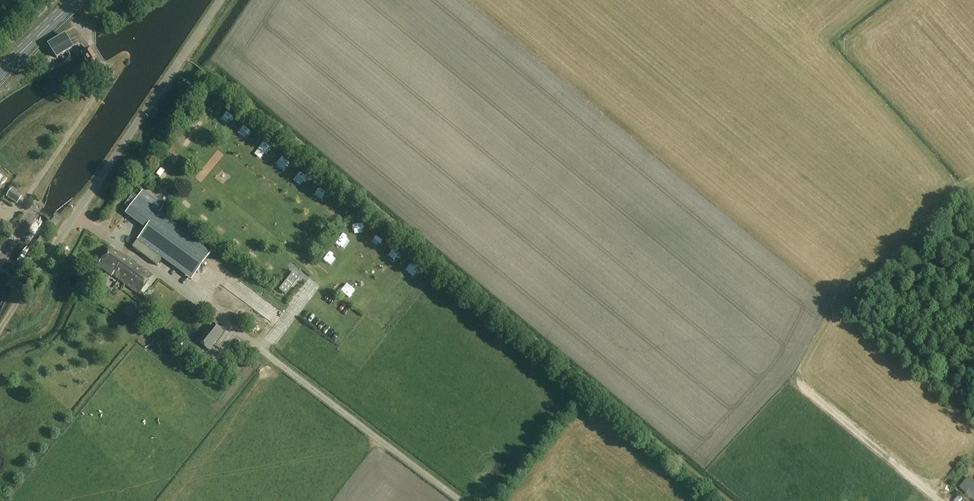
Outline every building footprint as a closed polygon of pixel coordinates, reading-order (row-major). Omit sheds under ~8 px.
[(56,60),(73,50),(65,35),(47,45),(56,60)] [(81,54),(90,69),(98,64),(90,49),(81,54)] [(6,197),(17,204),(21,197),(11,190),(6,197)] [(143,190),(127,212),(138,220),(153,198),(143,190)] [(157,265),(162,258),(166,252),(196,274),(212,252),(159,213),(148,227),(147,229),(133,248),(157,265)] [(116,225),(129,233),(132,228),(112,217),(109,222),(107,222),(104,228),(111,233),(116,225)] [(123,260),(118,256),(110,250),(97,267),(111,278),(113,276),(139,295),(153,277),(125,257),(123,260)] [(94,282),(125,301),(130,291),(90,266),(85,274),(95,280),(94,282)] [(185,347),(189,356),(198,352),(195,343),(185,347)] [(199,362),(205,354),(202,351),(195,359),(199,362)]
